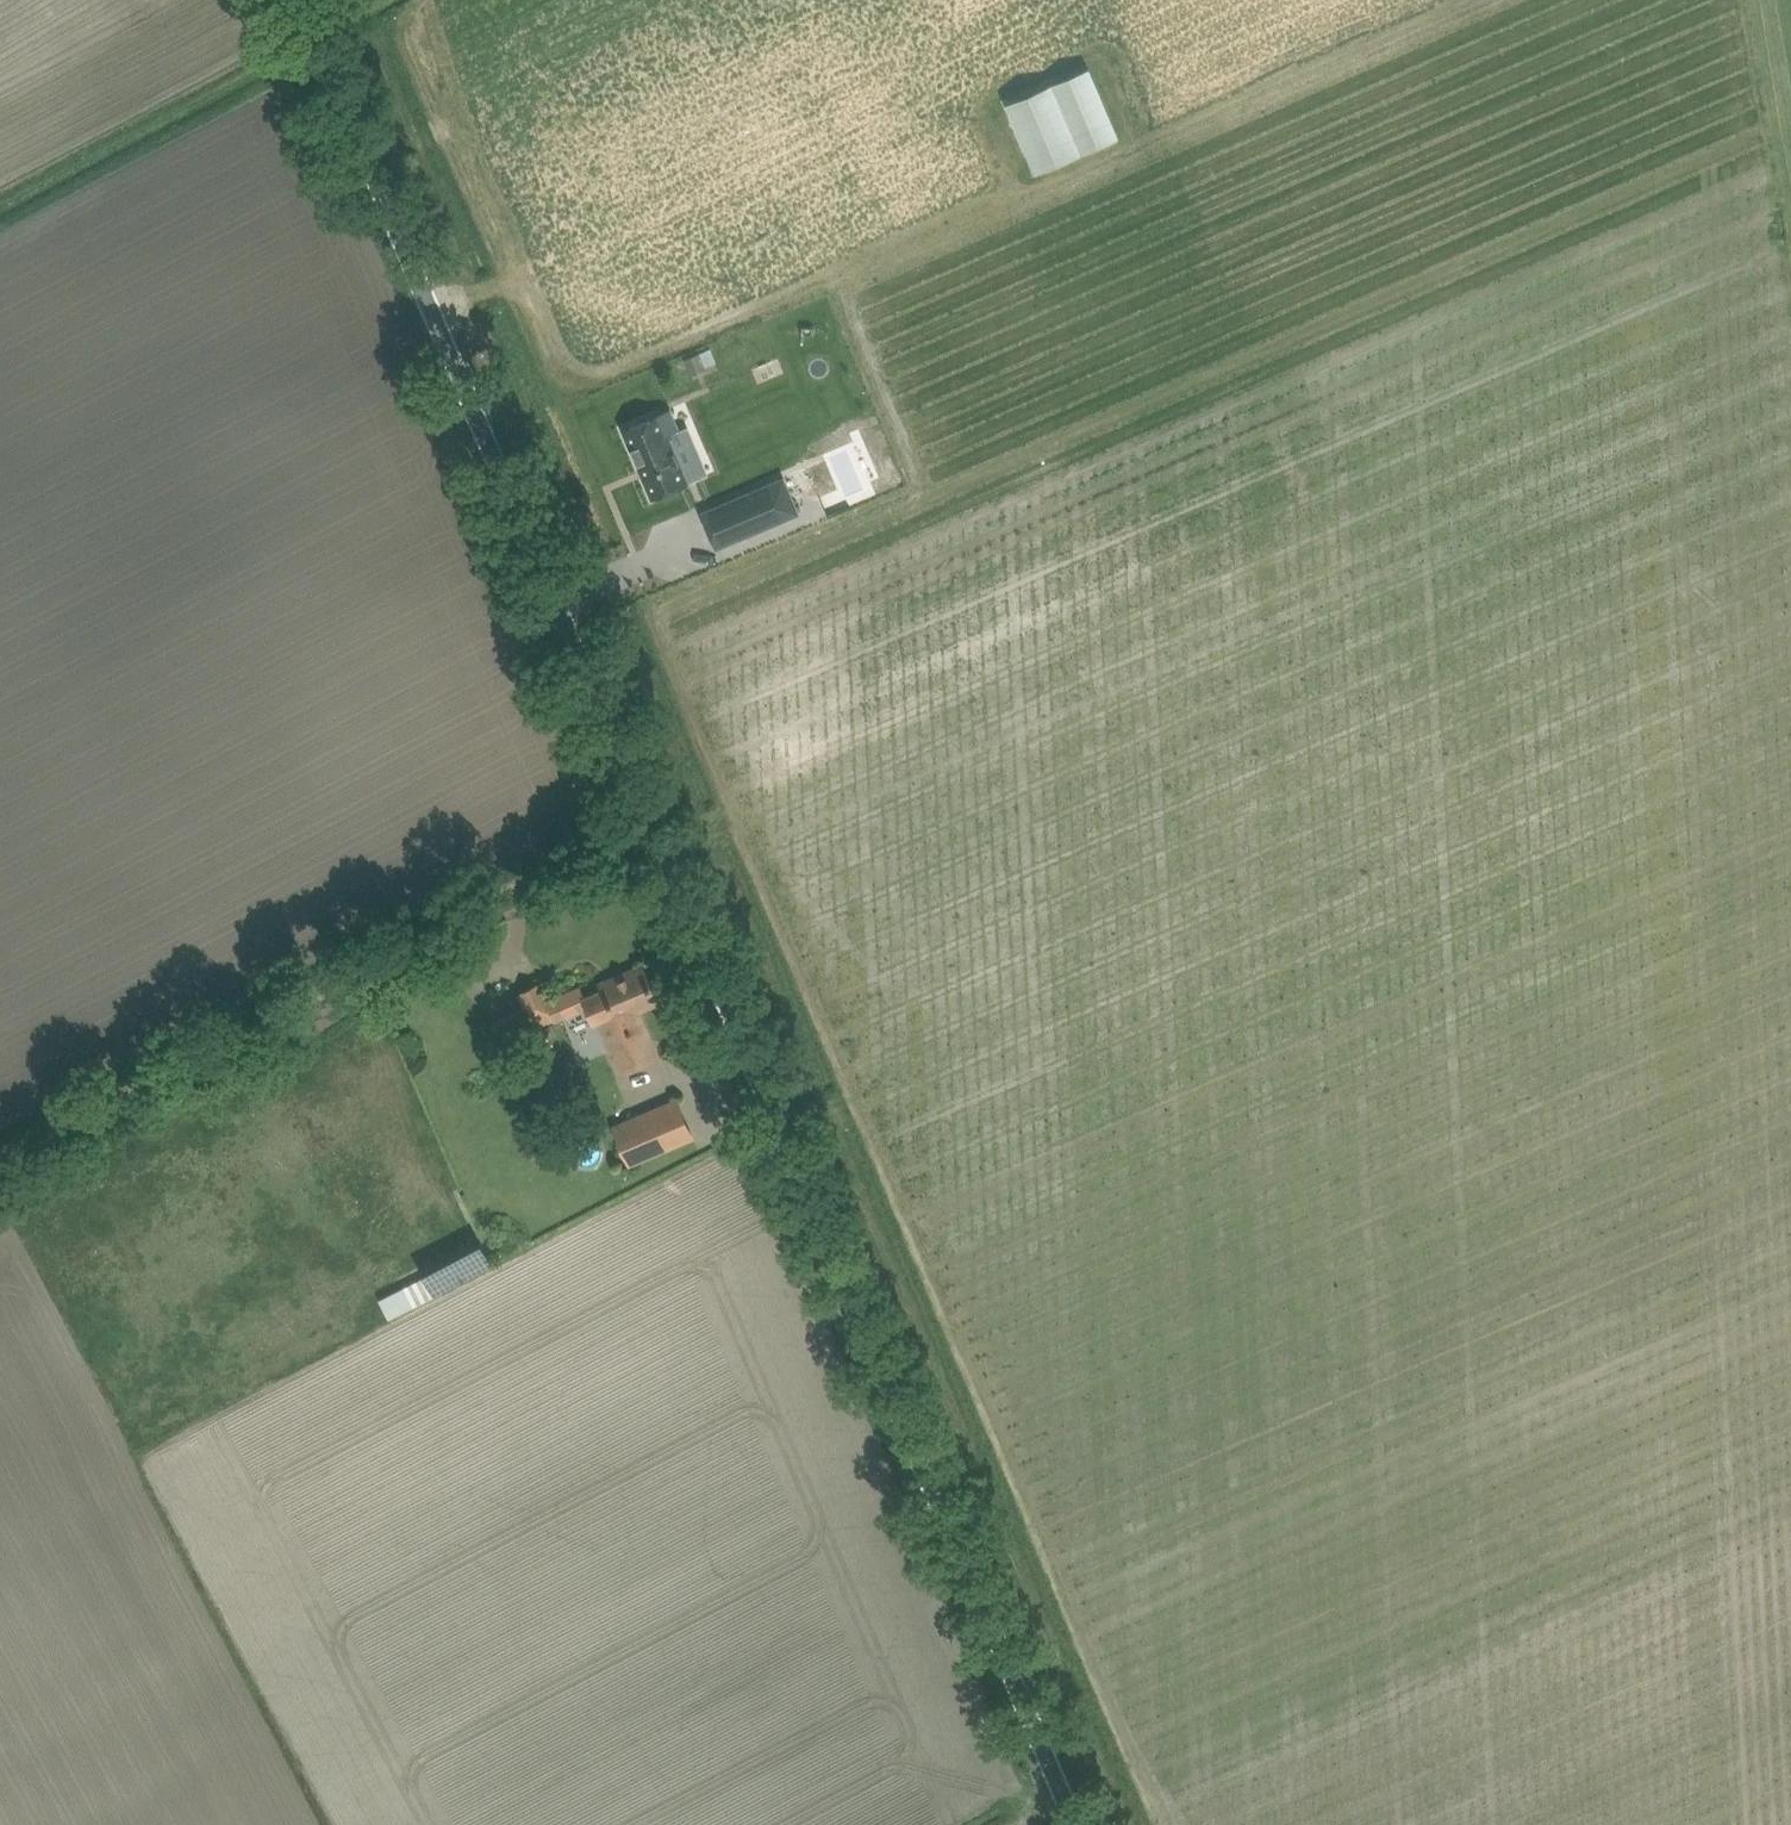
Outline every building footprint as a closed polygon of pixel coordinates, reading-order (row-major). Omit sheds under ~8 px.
[(1006,102),(1035,172),(1120,136),(1091,66),(1006,102)] [(700,352),(684,359),(691,375),(707,369),(700,352)] [(671,408),(624,428),(653,497),(689,482),(675,448),(672,450),(665,435),(680,428),(671,408)] [(784,477),(702,512),(717,546),(798,511),(784,477)] [(598,1020),(619,1071),(659,1054),(640,1009),(659,1001),(643,964),(610,978),(611,982),(602,986),(603,989),(585,996),(588,1004),(587,1005),(594,1021),(598,1020)] [(492,1023),(501,1043),(516,1036),(516,1035),(555,1016),(555,1017),(556,1016),(558,1017),(563,1015),(566,1016),(580,1010),(581,1007),(587,1005),(588,1004),(585,996),(582,989),(578,987),(547,1000),(539,983),(520,992),(527,1006),(507,1016),(492,1023)] [(614,1125),(630,1163),(694,1135),(678,1098),(614,1125)] [(411,1279),(375,1294),(383,1314),(488,1269),(475,1238),(406,1267),(411,1279)]
